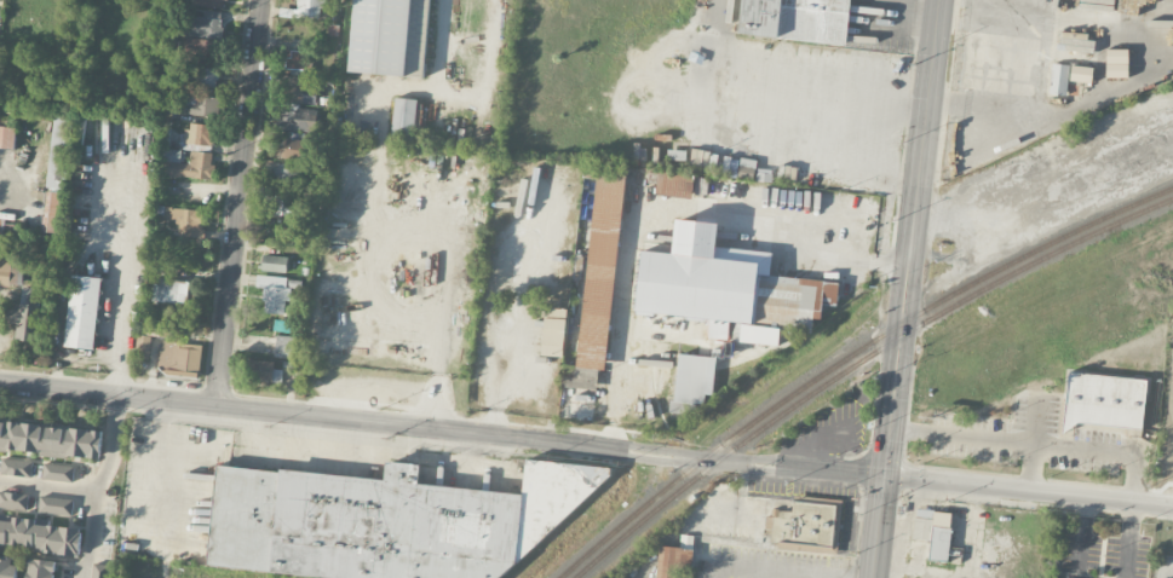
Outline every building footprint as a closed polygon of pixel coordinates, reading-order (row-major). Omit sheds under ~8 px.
[(227,8),(227,0),(198,0),(197,7),(227,8)] [(322,0),(297,0),(297,10),(280,9),(279,17),(322,19),(322,0)] [(424,78),(430,0),(355,0),(350,73),(424,78)] [(851,0),(738,0),(735,34),(847,44),(851,0)] [(191,38),(222,38),(223,12),(191,11),(191,38)] [(218,41),(186,39),(185,64),(217,66),(218,41)] [(283,102),(316,105),(321,42),(292,40),(292,50),(308,52),(306,71),(296,70),(295,76),(285,75),(283,102)] [(306,53),(290,52),(289,69),(305,69),(306,53)] [(1070,64),(1052,62),(1048,93),(1066,95),(1070,64)] [(192,87),(218,88),(219,68),(193,67),(192,87)] [(218,117),(218,97),(187,95),(186,115),(218,117)] [(416,99),(394,99),(392,141),(415,142),(416,99)] [(317,133),(318,108),(282,106),(281,131),(317,133)] [(49,188),(68,189),(70,150),(77,150),(79,118),(53,117),(49,188)] [(186,144),(213,146),(214,125),(187,124),(186,144)] [(17,129),(0,126),(0,149),(13,151),(17,129)] [(274,157),(304,162),(307,142),(277,138),(274,157)] [(213,153),(190,151),(189,163),(180,163),(181,152),(166,151),(164,176),(214,180),(215,165),(212,164),(213,153)] [(276,186),(301,187),(302,165),(276,164),(276,186)] [(693,198),(695,175),(659,171),(656,194),(693,198)] [(63,193),(46,193),(45,231),(62,231),(63,193)] [(302,204),(293,203),(293,197),(264,196),(264,216),(301,217),(302,204)] [(205,238),(205,230),(197,230),(198,210),(167,209),(167,229),(178,229),(178,237),(205,238)] [(812,330),(813,318),(821,319),(823,303),(837,304),(839,282),(770,275),(772,252),(716,247),(718,223),(672,218),(668,252),(637,250),(632,311),(707,318),(705,337),(728,339),(729,323),(812,330)] [(288,258),(263,254),(261,270),(286,274),(288,258)] [(94,350),(102,279),(73,275),(65,347),(94,350)] [(290,278),(257,275),(255,287),(265,289),(263,313),(285,315),(290,278)] [(189,281),(154,279),(153,302),(188,304),(189,281)] [(16,341),(37,342),(40,289),(22,288),(21,310),(7,309),(7,324),(17,324),(16,341)] [(564,356),(566,309),(542,308),(540,355),(564,356)] [(779,346),(781,328),(741,324),(739,342),(779,346)] [(300,338),(277,335),(274,357),(297,360),(300,338)] [(201,344),(160,342),(158,375),(199,377),(201,344)] [(716,357),(677,353),(672,400),(668,400),(667,412),(697,415),(698,404),(704,404),(705,394),(713,394),(716,357)] [(273,360),(248,361),(249,384),(274,383),(273,360)] [(562,376),(561,394),(597,396),(598,369),(574,368),(573,377),(562,376)] [(1147,379),(1067,372),(1062,430),(1074,431),(1074,423),(1143,428),(1147,379)] [(102,432),(45,427),(45,424),(0,421),(0,450),(100,459),(102,432)] [(31,477),(32,460),(2,458),(1,475),(31,477)] [(329,577),(498,577),(610,479),(611,467),(526,460),(522,463),(519,493),(420,485),(421,465),(387,462),(385,479),(282,471),(281,472),(216,466),(208,567),(329,577)] [(43,481),(73,482),(74,465),(44,463),(43,481)] [(28,494),(0,493),(0,509),(28,510),(28,494)] [(74,501),(40,496),(38,511),(72,515),(74,501)] [(832,551),(836,504),(793,501),(792,511),(768,509),(766,529),(772,530),(770,546),(832,551)] [(929,541),(927,559),(948,561),(953,513),(915,508),(911,538),(929,541)] [(80,554),(82,529),(36,525),(37,519),(12,517),(11,523),(0,521),(0,547),(80,554)] [(659,545),(655,577),(679,577),(680,568),(691,569),(693,549),(659,545)] [(17,558),(0,557),(0,577),(15,577),(17,558)] [(54,561),(26,559),(24,577),(52,577),(54,561)] [(107,566),(92,564),(91,577),(107,577),(107,566)]
